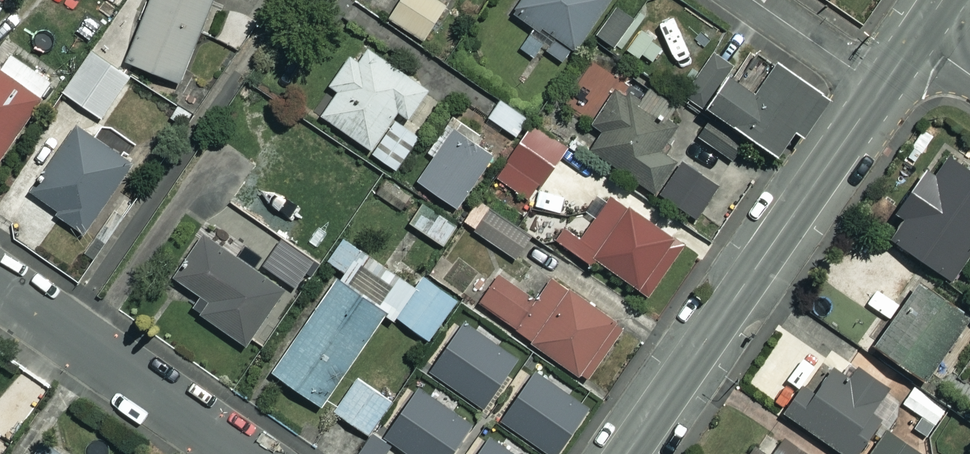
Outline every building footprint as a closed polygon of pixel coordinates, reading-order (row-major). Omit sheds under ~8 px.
[(127,60),(178,82),(199,31),(212,36),(226,2),(221,0),(152,0),(127,60)] [(438,0),(399,0),(388,17),(424,39),(445,4),(438,0)] [(511,12),(534,27),(520,48),(535,58),(542,47),(564,62),(605,0),(519,0),(511,12)] [(653,63),(669,40),(623,7),(601,37),(632,59),(637,51),(653,63)] [(426,89),(356,42),(329,84),(337,90),(321,114),(369,147),(395,108),(407,116),(426,89)] [(0,47),(0,156),(50,81),(0,47)] [(131,79),(90,51),(63,92),(104,120),(131,79)] [(751,91),(709,61),(686,93),(773,154),(792,127),(800,132),(825,97),(773,60),(751,91)] [(676,126),(619,84),(591,122),(603,130),(589,149),(651,195),(674,162),(658,151),(676,126)] [(526,117),(500,99),(487,116),(513,135),(526,117)] [(417,133),(395,119),(371,155),(393,169),(417,133)] [(743,141),(706,120),(695,137),(732,159),(743,141)] [(567,148),(533,121),(493,172),(527,198),(567,148)] [(131,161),(76,124),(28,197),(83,233),(131,161)] [(494,159),(452,126),(430,155),(434,158),(418,179),(456,209),(494,159)] [(947,154),(933,173),(924,167),(894,210),(902,215),(888,236),(951,280),(969,253),(969,170),(947,154)] [(411,197),(386,180),(373,199),(399,216),(411,197)] [(679,249),(606,197),(578,238),(563,227),(552,243),(591,270),(596,263),(645,297),(679,249)] [(528,235),(478,202),(464,224),(514,257),(528,235)] [(455,224),(421,204),(409,224),(443,244),(455,224)] [(245,345),(283,289),(252,269),(263,253),(243,240),(233,255),(204,236),(175,279),(201,296),(192,309),(245,345)] [(426,338),(455,297),(398,257),(387,273),(340,241),(328,259),(342,269),(271,371),(320,405),(386,310),(426,338)] [(536,302),(499,275),(478,302),(581,377),(619,325),(553,278),(536,302)] [(969,318),(915,278),(869,340),(923,380),(969,318)] [(832,350),(798,398),(793,395),(782,410),(844,453),(854,453),(879,418),(869,411),(886,388),(832,350)] [(398,396),(360,368),(330,407),(368,435),(398,396)] [(888,431),(870,453),(919,453),(888,431)] [(778,433),(766,449),(753,439),(741,453),(806,453),(778,433)] [(39,443),(32,453),(56,453),(39,443)]
